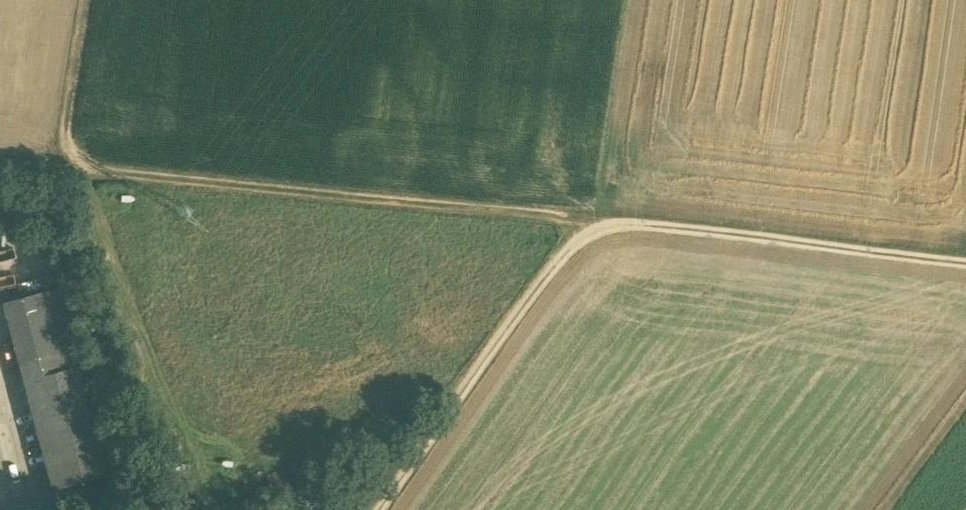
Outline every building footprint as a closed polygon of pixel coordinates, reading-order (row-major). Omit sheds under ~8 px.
[(9,296),(10,283),(0,282),(0,295),(9,296)] [(56,286),(13,297),(34,378),(77,367),(56,286)] [(77,367),(34,378),(52,444),(94,433),(77,367)] [(94,433),(52,444),(62,483),(105,472),(94,433)]
